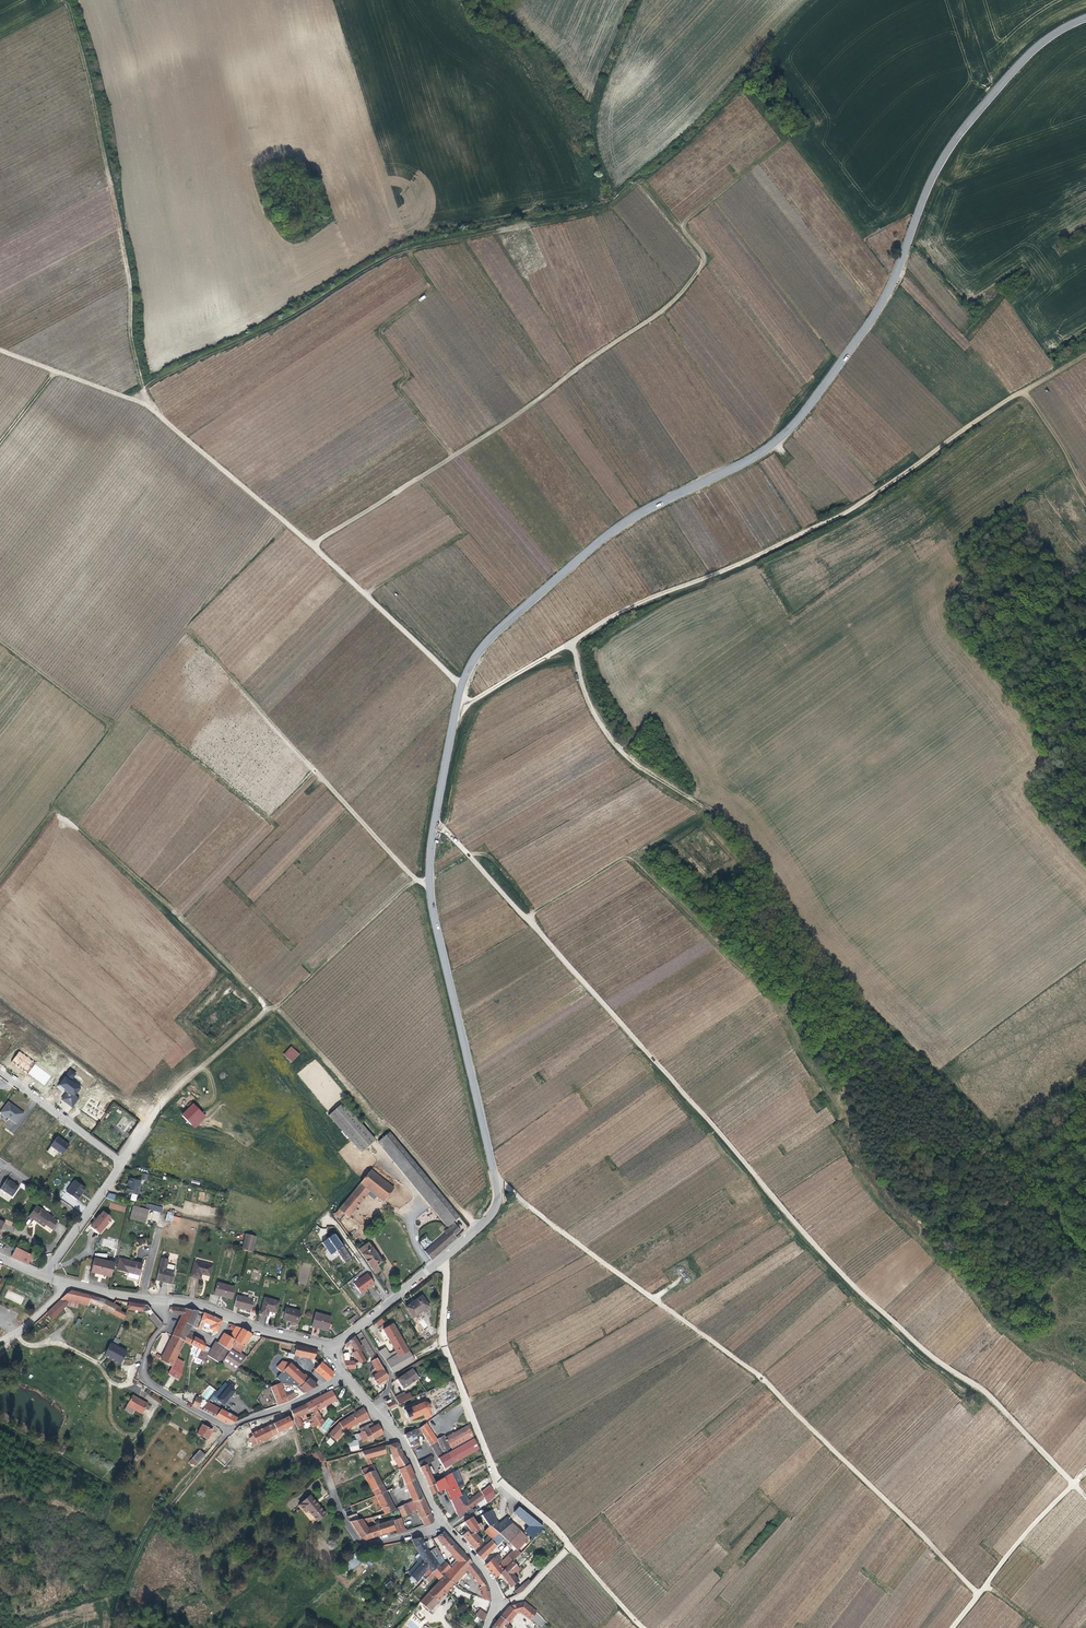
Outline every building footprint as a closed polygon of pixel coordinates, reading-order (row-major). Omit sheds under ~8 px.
[(291,1046),(283,1055),(292,1062),(300,1054),(291,1046)] [(11,1062),(27,1074),(35,1062),(19,1051),(11,1062)] [(45,1085),(51,1075),(34,1065),(28,1075),(45,1085)] [(61,1099),(73,1107),(79,1098),(76,1095),(82,1087),(72,1080),(77,1073),(70,1069),(57,1087),(65,1092),(61,1099)] [(361,1152),(376,1140),(344,1101),(330,1113),(361,1152)] [(0,1112),(0,1117),(6,1121),(8,1118),(16,1124),(23,1113),(15,1107),(14,1108),(7,1103),(0,1112)] [(190,1126),(202,1114),(192,1105),(181,1116),(190,1126)] [(205,1117),(202,1114),(190,1126),(194,1129),(205,1117)] [(447,1227),(454,1222),(460,1217),(390,1132),(378,1142),(447,1227)] [(62,1154),(65,1150),(69,1145),(57,1136),(50,1146),(62,1154)] [(370,1170),(337,1210),(347,1218),(367,1193),(368,1191),(375,1196),(382,1202),(392,1189),(370,1170)] [(125,1192),(131,1193),(138,1195),(136,1194),(139,1181),(128,1178),(125,1192)] [(14,1184),(14,1185),(10,1182),(11,1182),(6,1179),(0,1188),(0,1189),(12,1197),(18,1187),(14,1184)] [(81,1193),(82,1193),(85,1188),(74,1181),(66,1193),(77,1201),(80,1196),(79,1195),(81,1193)] [(114,1201),(116,1195),(108,1192),(106,1198),(114,1201)] [(138,1195),(131,1193),(130,1200),(136,1202),(138,1195)] [(148,1210),(160,1213),(161,1209),(144,1204),(144,1205),(143,1209),(148,1210)] [(36,1206),(29,1215),(37,1221),(36,1222),(43,1227),(45,1225),(51,1230),(57,1221),(36,1206)] [(144,1223),(148,1210),(143,1209),(136,1207),(131,1206),(128,1219),(144,1223)] [(97,1219),(90,1227),(99,1234),(108,1224),(106,1222),(110,1218),(103,1212),(99,1216),(97,1218),(97,1219)] [(423,1250),(430,1259),(456,1237),(455,1235),(461,1230),(454,1222),(447,1227),(448,1227),(449,1229),(445,1233),(423,1250)] [(99,1234),(90,1227),(90,1228),(98,1235),(99,1234)] [(256,1237),(245,1234),(241,1250),(251,1253),(256,1237)] [(340,1248),(342,1247),(333,1235),(321,1244),(329,1256),(335,1251),(344,1264),(351,1259),(344,1250),(342,1251),(340,1248)] [(118,1241),(115,1254),(114,1257),(118,1258),(115,1270),(126,1273),(127,1272),(138,1275),(141,1263),(127,1260),(131,1244),(118,1241)] [(356,1249),(374,1274),(379,1269),(376,1265),(380,1262),(366,1242),(356,1249)] [(16,1247),(11,1257),(28,1265),(32,1256),(16,1247)] [(89,1272),(109,1277),(113,1262),(93,1257),(89,1272)] [(168,1259),(160,1258),(155,1280),(171,1284),(175,1267),(174,1266),(167,1264),(168,1259)] [(209,1276),(212,1265),(194,1260),(190,1276),(200,1278),(201,1273),(209,1276)] [(359,1294),(373,1284),(366,1274),(352,1284),(359,1294)] [(229,1299),(233,1286),(215,1281),(212,1294),(229,1299)] [(89,1303),(122,1319),(124,1314),(119,1311),(114,1308),(115,1306),(91,1296),(80,1293),(76,1292),(72,1292),(69,1292),(67,1293),(65,1295),(59,1301),(87,1307),(89,1303)] [(236,1294),(233,1306),(243,1308),(243,1307),(250,1309),(252,1299),(236,1294)] [(413,1317),(430,1305),(422,1294),(405,1306),(413,1317)] [(274,1317),(278,1301),(264,1297),(260,1313),(274,1317)] [(142,1312),(151,1310),(147,1306),(127,1302),(127,1305),(126,1309),(142,1312)] [(182,1314),(179,1320),(191,1325),(198,1311),(186,1309),(172,1307),(171,1312),(182,1314)] [(299,1312),(294,1311),(294,1313),(284,1310),(282,1320),(296,1324),(299,1312)] [(147,1317),(158,1329),(162,1323),(153,1312),(147,1317)] [(222,1321),(203,1313),(197,1328),(200,1329),(202,1326),(204,1322),(210,1326),(209,1329),(217,1333),(222,1321)] [(314,1315),(311,1326),(320,1328),(320,1330),(327,1332),(328,1329),(330,1329),(330,1326),(329,1325),(330,1318),(314,1315)] [(351,1325),(360,1317),(358,1315),(356,1316),(349,1322),(351,1325)] [(419,1321),(423,1329),(427,1327),(424,1319),(419,1321)] [(184,1341),(189,1344),(194,1336),(188,1332),(191,1325),(179,1320),(172,1335),(184,1341)] [(398,1357),(407,1352),(408,1351),(392,1324),(382,1330),(395,1352),(396,1353),(398,1357)] [(242,1329),(231,1325),(229,1328),(234,1330),(230,1337),(235,1340),(242,1329)] [(252,1335),(242,1329),(235,1340),(232,1346),(240,1353),(252,1335)] [(235,1340),(230,1337),(224,1333),(219,1342),(229,1349),(232,1346),(235,1340)] [(176,1358),(184,1341),(172,1335),(161,1360),(172,1367),(176,1358)] [(194,1336),(189,1344),(201,1349),(196,1363),(201,1367),(207,1353),(203,1351),(205,1347),(203,1341),(194,1336)] [(361,1348),(354,1336),(345,1343),(346,1344),(349,1343),(353,1350),(352,1351),(357,1361),(365,1362),(360,1352),(361,1351),(360,1349),(361,1348)] [(229,1349),(219,1342),(216,1340),(207,1353),(220,1364),(221,1362),(229,1349)] [(379,1363),(367,1343),(363,1346),(372,1360),(370,1362),(375,1369),(372,1371),(371,1373),(372,1376),(372,1377),(377,1385),(387,1378),(380,1366),(379,1363)] [(118,1364),(124,1350),(110,1344),(104,1357),(118,1364)] [(312,1359),(317,1350),(296,1345),(293,1355),(293,1359),(295,1360),(297,1358),(297,1356),(312,1359)] [(240,1353),(232,1346),(229,1349),(221,1362),(234,1372),(246,1357),(240,1353)] [(378,1351),(385,1360),(396,1353),(395,1352),(391,1354),(387,1353),(384,1348),(378,1351)] [(391,1373),(412,1362),(407,1352),(398,1357),(396,1353),(385,1360),(391,1373)] [(342,1361),(345,1369),(355,1368),(351,1362),(349,1363),(347,1353),(342,1354),(342,1361)] [(176,1358),(172,1367),(167,1374),(178,1381),(181,1376),(183,1361),(176,1358)] [(303,1375),(293,1366),(289,1363),(282,1370),(286,1374),(298,1385),(299,1387),(309,1378),(305,1374),(303,1375)] [(327,1381),(332,1373),(320,1363),(315,1370),(327,1381)] [(416,1379),(410,1369),(396,1379),(402,1389),(416,1379)] [(316,1386),(309,1378),(299,1387),(298,1385),(295,1388),(302,1395),(306,1393),(316,1386)] [(216,1393),(210,1401),(212,1403),(213,1402),(215,1403),(217,1401),(222,1405),(234,1392),(225,1384),(216,1393)] [(287,1402),(296,1398),(293,1393),(286,1397),(280,1384),(270,1388),(265,1391),(267,1394),(271,1391),(278,1406),(287,1402)] [(337,1401),(331,1391),(305,1405),(307,1409),(315,1405),(317,1409),(321,1407),(331,1403),(337,1401)] [(963,1396),(975,1403),(977,1398),(966,1391),(963,1396)] [(403,1393),(394,1399),(398,1406),(411,1399),(408,1393),(404,1396),(403,1393)] [(149,1405),(142,1401),(141,1402),(133,1397),(126,1410),(134,1415),(136,1410),(144,1415),(149,1405)] [(193,1406),(201,1411),(207,1404),(197,1398),(193,1406)] [(430,1408),(428,1404),(424,1402),(404,1412),(408,1421),(423,1415),(425,1420),(430,1417),(427,1413),(430,1408)] [(396,1408),(394,1403),(387,1406),(389,1411),(390,1412),(396,1409),(396,1408)] [(201,1411),(215,1419),(220,1411),(207,1404),(201,1411)] [(312,1428),(316,1426),(313,1420),(320,1416),(319,1414),(318,1412),(317,1409),(315,1405),(307,1409),(305,1405),(291,1411),(296,1428),(302,1426),(302,1424),(309,1422),(312,1428)] [(352,1415),(339,1423),(343,1432),(368,1416),(363,1408),(352,1415)] [(231,1425),(233,1424),(236,1420),(220,1411),(215,1419),(226,1425),(231,1425)] [(292,1425),(288,1416),(252,1434),(254,1437),(257,1443),(278,1433),(279,1432),(292,1425)] [(313,1420),(316,1426),(323,1423),(320,1416),(313,1420)] [(329,1417),(320,1428),(325,1433),(334,1421),(329,1417)] [(339,1444),(345,1437),(343,1432),(339,1423),(333,1430),(329,1435),(339,1444)] [(361,1432),(374,1426),(372,1423),(360,1428),(361,1432)] [(421,1427),(419,1428),(422,1433),(429,1444),(432,1442),(436,1440),(431,1433),(426,1423),(421,1427)] [(372,1440),(382,1435),(377,1424),(374,1426),(361,1432),(359,1433),(362,1442),(366,1440),(367,1441),(372,1439),(372,1440)] [(208,1440),(213,1431),(202,1425),(197,1435),(208,1440)] [(471,1440),(473,1439),(468,1426),(464,1428),(471,1440)] [(415,1429),(407,1433),(404,1435),(411,1450),(417,1446),(416,1444),(418,1443),(415,1437),(422,1433),(419,1428),(415,1429)] [(432,1448),(438,1458),(471,1440),(464,1428),(444,1438),(443,1436),(436,1440),(432,1442),(435,1446),(432,1448)] [(239,1434),(232,1440),(238,1446),(244,1440),(239,1434)] [(330,1438),(326,1442),(330,1446),(334,1442),(330,1438)] [(443,1468),(478,1450),(473,1439),(471,1440),(438,1458),(443,1468)] [(395,1443),(388,1446),(389,1449),(393,1460),(394,1460),(398,1469),(407,1465),(402,1457),(398,1444),(395,1443)] [(384,1447),(362,1452),(366,1460),(385,1453),(384,1447)] [(324,1461),(318,1450),(311,1454),(317,1464),(324,1461)] [(122,1461),(126,1464),(133,1454),(129,1451),(122,1461)] [(192,1459),(198,1464),(205,1456),(199,1451),(192,1459)] [(428,1457),(417,1463),(419,1468),(425,1464),(434,1460),(431,1456),(428,1458),(428,1457)] [(425,1464),(419,1468),(432,1494),(437,1491),(433,1483),(434,1483),(433,1482),(425,1464)] [(404,1484),(415,1480),(407,1465),(398,1469),(400,1472),(399,1473),(404,1484)] [(360,1471),(372,1491),(382,1486),(372,1466),(360,1471)] [(400,1472),(398,1469),(384,1478),(385,1481),(399,1473),(400,1472)] [(444,1488),(457,1517),(465,1512),(467,1510),(463,1504),(468,1501),(462,1492),(460,1494),(458,1491),(461,1488),(459,1482),(461,1482),(461,1481),(457,1470),(433,1482),(434,1483),(433,1483),(437,1491),(444,1488)] [(471,1480),(480,1492),(489,1485),(484,1478),(481,1474),(471,1480)] [(412,1501),(423,1497),(415,1480),(404,1484),(408,1492),(410,1498),(412,1501)] [(385,1491),(395,1487),(393,1482),(382,1486),(385,1491)] [(463,1504),(467,1510),(467,1511),(470,1509),(476,1504),(483,1499),(487,1503),(494,1495),(492,1490),(489,1485),(480,1492),(468,1501),(463,1504)] [(372,1491),(374,1496),(385,1491),(382,1486),(372,1491)] [(385,1491),(374,1496),(384,1514),(386,1513),(394,1510),(392,1507),(385,1491)] [(299,1505),(303,1509),(306,1512),(308,1510),(318,1521),(326,1514),(314,1501),(310,1496),(299,1505)] [(422,1520),(425,1527),(432,1524),(434,1521),(431,1516),(423,1497),(412,1501),(406,1503),(411,1514),(413,1513),(417,1511),(421,1520),(422,1520)] [(476,1504),(479,1507),(487,1503),(483,1499),(476,1504)] [(411,1515),(411,1514),(406,1503),(406,1504),(401,1506),(397,1509),(402,1519),(411,1515)] [(528,1526),(524,1532),(532,1538),(542,1526),(517,1507),(513,1513),(517,1516),(528,1526)] [(493,1530),(498,1534),(498,1533),(511,1523),(507,1519),(509,1518),(507,1516),(505,1519),(498,1524),(496,1522),(491,1510),(481,1516),(487,1526),(493,1530)] [(309,1511),(305,1514),(311,1522),(315,1519),(309,1511)] [(374,1523),(375,1524),(379,1520),(378,1518),(387,1516),(386,1513),(384,1514),(371,1517),(374,1523)] [(464,1522),(473,1534),(484,1527),(481,1523),(478,1524),(473,1517),(464,1522)] [(366,1542),(381,1536),(376,1528),(375,1524),(374,1523),(369,1525),(371,1529),(368,1531),(361,1519),(359,1520),(352,1522),(350,1522),(361,1539),(366,1542)] [(396,1535),(405,1532),(405,1531),(404,1531),(400,1520),(397,1521),(390,1523),(396,1535)] [(390,1537),(396,1535),(390,1523),(390,1522),(376,1528),(381,1536),(389,1534),(390,1537)] [(498,1533),(503,1538),(508,1542),(516,1533),(523,1541),(526,1537),(511,1523),(498,1533)] [(483,1531),(489,1535),(493,1530),(487,1526),(483,1531)] [(484,1541),(487,1544),(498,1534),(493,1530),(489,1535),(484,1541)] [(443,1532),(436,1537),(457,1560),(452,1565),(453,1567),(458,1561),(466,1555),(456,1544),(443,1532)] [(462,1536),(474,1550),(482,1543),(473,1534),(470,1535),(467,1532),(462,1536)] [(476,1553),(481,1559),(501,1540),(503,1538),(498,1533),(498,1534),(487,1544),(476,1553)] [(508,1542),(506,1544),(508,1546),(510,1543),(512,1545),(515,1548),(517,1549),(522,1544),(520,1543),(523,1541),(516,1533),(508,1542)] [(420,1538),(411,1540),(415,1547),(423,1543),(420,1538)] [(423,1543),(415,1547),(420,1556),(421,1560),(422,1562),(410,1575),(416,1582),(428,1569),(431,1573),(439,1567),(438,1566),(439,1565),(441,1566),(445,1562),(437,1547),(429,1552),(426,1548),(428,1547),(427,1541),(423,1543)] [(502,1563),(506,1568),(520,1553),(516,1550),(517,1549),(515,1548),(502,1563)] [(528,1555),(522,1550),(520,1553),(506,1568),(505,1569),(500,1573),(511,1588),(518,1582),(512,1574),(518,1569),(517,1568),(528,1555)] [(484,1565),(495,1578),(500,1573),(505,1569),(497,1562),(501,1558),(496,1553),(484,1565)] [(458,1561),(453,1567),(446,1574),(454,1584),(467,1570),(481,1587),(481,1595),(490,1601),(490,1590),(488,1584),(481,1572),(466,1555),(458,1561)] [(409,1576),(410,1575),(422,1562),(421,1560),(418,1563),(407,1574),(409,1576)] [(450,1567),(445,1562),(441,1566),(439,1565),(438,1566),(439,1567),(431,1573),(426,1579),(428,1581),(433,1575),(439,1579),(450,1567)] [(447,1592),(454,1584),(446,1574),(438,1583),(447,1592)] [(390,1580),(385,1585),(388,1589),(393,1583),(390,1580)] [(424,1598),(420,1603),(429,1611),(447,1592),(438,1583),(424,1598)] [(523,1592),(526,1588),(523,1584),(516,1591),(517,1594),(523,1592)] [(411,1596),(420,1603),(424,1598),(415,1591),(411,1596)] [(536,1612),(524,1602),(509,1607),(499,1618),(494,1624),(492,1627),(511,1627),(507,1624),(517,1613),(520,1612),(530,1621),(536,1612)] [(479,1617),(484,1612),(480,1609),(475,1614),(479,1617)] [(409,1627),(421,1627),(424,1624),(414,1615),(405,1624),(409,1627)]
